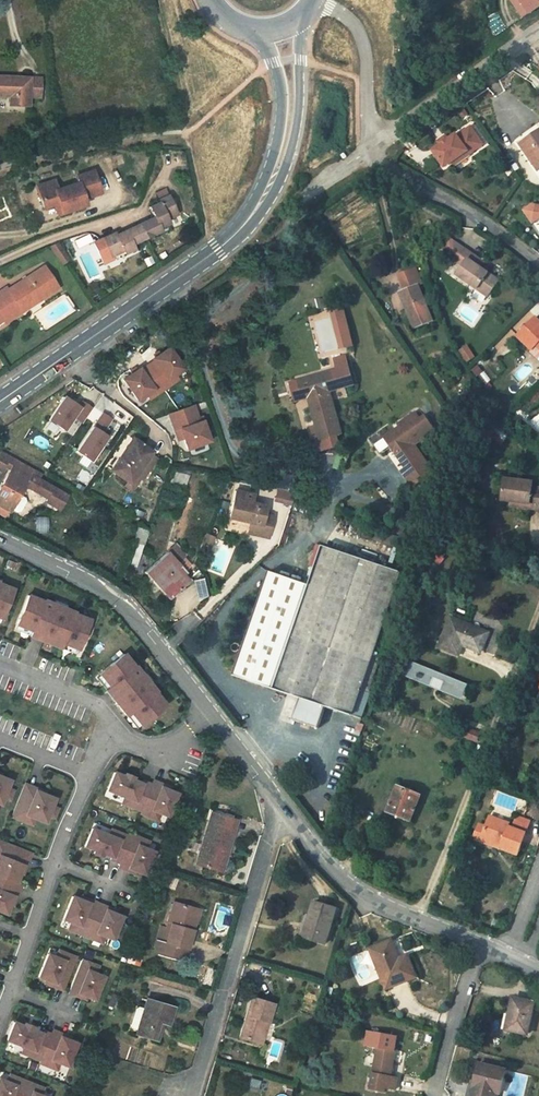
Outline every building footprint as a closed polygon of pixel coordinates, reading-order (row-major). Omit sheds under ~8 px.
[(524,18),(538,7),(538,0),(512,0),(524,18)] [(0,78),(0,97),(13,97),(13,105),(32,106),(32,98),(42,97),(42,79),(0,78)] [(448,154),(440,160),(452,176),(460,171),(475,159),(477,162),(490,152),(477,135),(464,144),(463,143),(455,148),(448,154)] [(445,151),(448,154),(455,148),(452,145),(445,151)] [(526,154),(538,175),(538,146),(526,154)] [(460,171),(462,173),(477,162),(475,159),(460,171)] [(51,195),(34,200),(40,220),(51,217),(53,226),(82,217),(80,211),(96,207),(89,185),(74,189),(76,195),(53,201),(51,195)] [(531,215),(538,227),(538,209),(531,215)] [(109,247),(98,253),(108,271),(118,266),(120,269),(130,264),(128,258),(157,245),(155,242),(164,238),(162,234),(172,229),(163,210),(153,215),(155,217),(145,221),(150,232),(111,250),(109,247)] [(449,284),(456,271),(442,262),(434,274),(449,284)] [(479,286),(456,271),(449,284),(457,289),(451,298),(478,316),(481,312),(486,316),(494,304),(476,291),(479,286)] [(0,301),(0,333),(1,332),(3,334),(19,323),(15,317),(36,304),(40,309),(55,298),(40,277),(5,301),(3,299),(0,301)] [(403,292),(408,308),(420,304),(418,296),(422,294),(420,287),(403,292)] [(36,304),(15,317),(19,323),(40,309),(36,304)] [(408,308),(402,310),(414,346),(433,340),(421,304),(420,304),(408,308)] [(514,336),(530,350),(529,351),(538,362),(538,320),(535,316),(514,336)] [(155,361),(149,366),(166,388),(173,383),(170,378),(176,373),(183,368),(169,348),(154,359),(155,361)] [(141,370),(126,381),(141,401),(149,394),(155,389),(159,394),(166,388),(149,366),(142,371),(141,370)] [(469,366),(463,371),(470,380),(476,376),(469,366)] [(333,388),(337,404),(355,399),(346,371),(336,374),(339,386),(333,388)] [(176,373),(170,378),(173,383),(179,378),(176,373)] [(332,387),(299,397),(304,414),(310,413),(319,440),(323,455),(339,450),(344,448),(332,406),(337,404),(333,388),(332,387)] [(155,389),(149,394),(152,399),(159,394),(155,389)] [(471,398),(459,408),(466,417),(479,407),(471,398)] [(65,399),(51,423),(66,432),(75,418),(84,424),(93,409),(83,403),(80,408),(65,399)] [(103,413),(79,453),(93,462),(109,436),(103,433),(112,419),(103,413)] [(193,416),(170,426),(173,434),(178,432),(185,449),(189,459),(210,450),(203,432),(200,433),(193,416)] [(437,443),(426,428),(422,431),(417,425),(400,437),(402,439),(386,450),(405,477),(417,468),(413,463),(418,459),(417,457),(437,443)] [(178,432),(173,434),(180,451),(185,449),(178,432)] [(323,455),(319,440),(314,442),(321,466),(342,460),(339,450),(323,455)] [(153,461),(155,459),(135,446),(114,479),(132,490),(134,491),(153,461)] [(425,469),(418,459),(413,463),(417,468),(405,477),(408,481),(425,469)] [(134,491),(132,490),(129,494),(136,498),(144,485),(146,487),(159,465),(153,461),(134,491)] [(5,465),(0,473),(0,482),(3,483),(6,480),(12,483),(0,505),(0,517),(13,524),(27,499),(51,511),(49,514),(62,521),(70,507),(42,490),(45,485),(5,465)] [(436,484),(425,469),(408,481),(404,484),(415,499),(436,484)] [(196,483),(180,477),(177,487),(192,493),(196,483)] [(529,487),(529,483),(501,481),(500,502),(508,503),(517,503),(517,508),(538,509),(538,488),(529,487)] [(259,506),(242,502),(235,529),(256,534),(254,545),(266,548),(266,545),(274,548),(279,528),(270,526),(272,518),(257,514),(259,506)] [(302,509),(285,503),(282,510),(299,517),(302,509)] [(152,534),(140,529),(135,546),(146,551),(152,534)] [(189,563),(180,553),(172,560),(182,570),(189,563)] [(313,601),(304,598),(293,631),(267,701),(302,714),(295,736),(321,745),(329,723),(354,733),(406,590),(327,560),(313,601)] [(170,562),(151,579),(176,605),(194,587),(170,562)] [(199,597),(207,595),(202,579),(195,581),(199,597)] [(293,631),(304,598),(272,587),(236,691),(267,701),(293,631)] [(1,624),(12,594),(0,590),(0,624),(1,624)] [(43,606),(28,600),(16,630),(32,636),(30,641),(60,652),(62,647),(78,653),(89,623),(74,617),(74,616),(44,605),(43,606)] [(487,635),(449,619),(437,649),(457,657),(463,643),(480,651),(487,635)] [(406,660),(400,675),(427,686),(431,678),(441,682),(437,691),(459,700),(465,685),(406,660)] [(135,677),(124,664),(100,685),(111,698),(107,701),(127,726),(131,723),(142,736),(167,715),(156,702),(157,701),(136,676),(135,677)] [(124,776),(114,772),(107,790),(124,797),(134,801),(135,801),(142,783),(141,783),(132,779),(131,779),(131,781),(124,778),(124,776)] [(3,797),(7,788),(10,780),(0,776),(0,804),(3,797)] [(132,807),(141,810),(152,784),(142,780),(141,783),(142,783),(135,801),(134,801),(132,807)] [(141,810),(140,813),(149,817),(152,809),(151,809),(160,786),(161,787),(162,784),(153,780),(152,784),(141,810)] [(291,783),(285,787),(292,796),(298,792),(291,783)] [(419,792),(396,783),(386,808),(410,816),(419,792)] [(25,784),(12,816),(23,821),(26,815),(25,814),(35,790),(35,791),(36,788),(25,784)] [(168,816),(177,793),(169,790),(161,787),(160,786),(151,809),(152,809),(159,813),(168,816)] [(7,788),(3,797),(9,799),(13,790),(7,788)] [(35,791),(35,790),(25,814),(26,815),(34,818),(44,822),(48,815),(51,806),(54,798),(44,794),(35,791)] [(124,797),(122,803),(132,807),(134,801),(124,797)] [(51,806),(48,815),(54,817),(57,808),(51,806)] [(149,817),(157,820),(159,813),(152,809),(149,817)] [(31,824),(34,818),(26,815),(23,821),(31,824)] [(499,848),(517,855),(526,832),(507,824),(508,822),(489,815),(484,826),(480,836),(500,844),(499,848)] [(530,820),(516,815),(513,823),(527,829),(530,820)] [(472,838),(499,848),(500,844),(480,836),(484,826),(478,823),(472,838)] [(92,828),(84,846),(94,850),(95,850),(95,848),(102,851),(102,853),(111,857),(112,857),(119,839),(109,835),(92,828)] [(121,833),(111,829),(109,835),(119,839),(121,833)] [(233,835),(213,829),(210,838),(207,837),(194,879),(215,886),(221,866),(226,868),(234,846),(229,844),(233,835)] [(120,863),(130,837),(121,833),(119,839),(112,857),(111,857),(110,859),(120,863)] [(140,838),(131,834),(130,837),(120,863),(118,867),(127,871),(128,868),(128,867),(137,845),(140,838)] [(145,848),(148,841),(140,838),(137,845),(145,848)] [(0,841),(0,856),(22,865),(25,866),(31,853),(0,841)] [(137,871),(144,874),(153,851),(145,848),(137,845),(128,867),(128,868),(137,871)] [(19,872),(22,865),(0,856),(0,876),(15,882),(19,872)] [(16,898),(21,885),(15,882),(0,876),(0,891),(13,896),(16,898)] [(6,914),(10,904),(13,896),(0,891),(0,911),(6,914)] [(80,899),(72,896),(63,919),(79,925),(79,926),(88,903),(80,899)] [(98,903),(89,899),(88,903),(79,926),(79,925),(76,932),(85,936),(98,903)] [(85,936),(94,940),(97,932),(96,932),(105,909),(106,910),(107,907),(98,903),(85,936)] [(112,939),(122,916),(114,913),(106,910),(105,909),(96,932),(97,932),(104,936),(112,939)] [(312,918),(307,932),(313,933),(305,955),(322,960),(334,925),(312,918)] [(189,924),(172,919),(164,943),(159,941),(151,965),(181,975),(190,947),(187,946),(190,933),(186,932),(189,924)] [(197,926),(189,924),(186,932),(190,933),(187,946),(190,947),(197,926)] [(94,940),(101,943),(104,936),(97,932),(94,940)] [(300,954),(305,955),(313,933),(307,932),(300,954)] [(66,953),(58,950),(56,957),(63,960),(66,953)] [(62,990),(75,957),(66,953),(63,960),(64,960),(55,983),(54,983),(53,986),(62,990)] [(56,957),(47,954),(38,977),(46,980),(54,983),(55,983),(64,960),(63,960),(56,957)] [(90,963),(81,959),(68,992),(77,996),(78,993),(78,992),(87,970),(90,963)] [(388,959),(363,969),(380,1009),(414,995),(403,969),(394,972),(388,959)] [(95,973),(98,966),(90,963),(87,970),(95,973)] [(94,999),(103,976),(95,973),(87,970),(78,992),(78,993),(86,996),(94,999)] [(135,977),(125,974),(123,979),(133,983),(135,977)] [(268,1019),(245,1012),(234,1050),(251,1056),(256,1040),(255,1039),(256,1035),(263,1037),(268,1019)] [(170,1021),(145,1013),(142,1023),(135,1044),(134,1048),(150,1052),(155,1035),(160,1036),(165,1037),(170,1021)] [(526,1022),(509,1018),(504,1037),(501,1036),(498,1050),(518,1054),(526,1022)] [(135,1044),(142,1023),(136,1021),(133,1022),(128,1039),(130,1042),(135,1044)] [(23,1026),(13,1022),(6,1040),(24,1047),(33,1050),(34,1051),(41,1033),(31,1029),(30,1030),(23,1028),(24,1026),(23,1026)] [(31,1057),(40,1060),(51,1034),(42,1030),(41,1033),(34,1051),(33,1050),(31,1057)] [(40,1060),(39,1063),(48,1066),(51,1059),(60,1036),(60,1037),(61,1034),(53,1030),(51,1034),(40,1060)] [(154,1054),(160,1036),(155,1035),(150,1052),(154,1054)] [(67,1066),(76,1043),(69,1040),(60,1037),(60,1036),(51,1059),(59,1062),(67,1066)] [(24,1047),(21,1053),(31,1057),(33,1050),(24,1047)] [(48,1066),(56,1070),(59,1062),(51,1059),(48,1066)] [(366,1063),(360,1092),(360,1095),(388,1095),(381,1094),(386,1067),(366,1063)] [(17,1077),(10,1074),(7,1081),(14,1084),(17,1077)] [(26,1081),(17,1077),(14,1084),(15,1085),(10,1095),(20,1095),(25,1084),(26,1081)] [(15,1085),(14,1084),(7,1081),(0,1079),(0,1095),(10,1095),(15,1085)] [(26,1081),(25,1084),(20,1095),(30,1095),(32,1091),(32,1092),(35,1085),(26,1081)] [(467,1084),(464,1095),(493,1095),(495,1092),(467,1084)] [(40,1095),(43,1088),(35,1085),(32,1092),(40,1095)]
